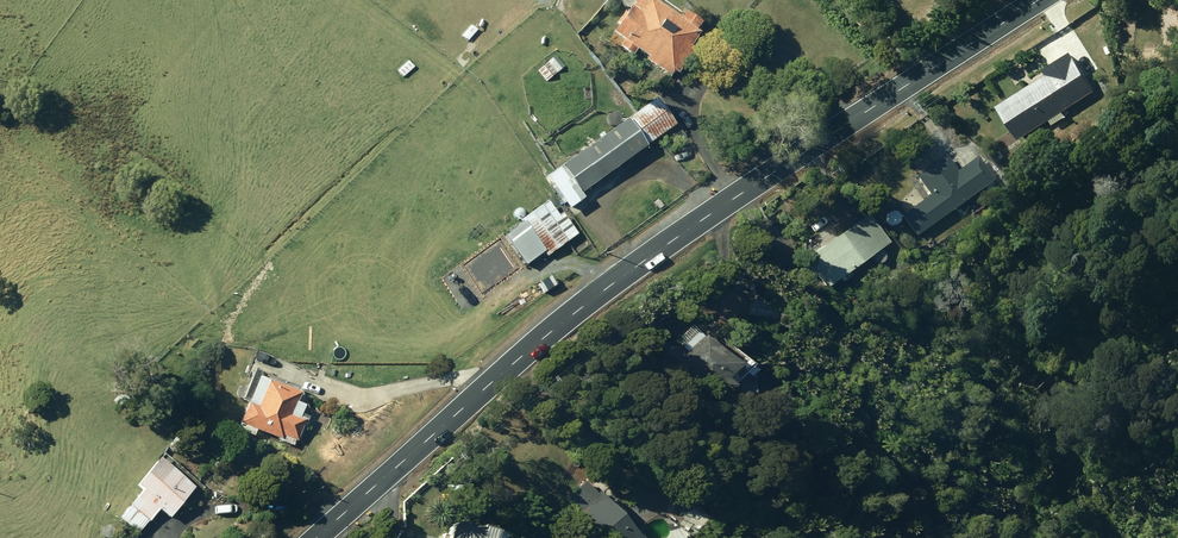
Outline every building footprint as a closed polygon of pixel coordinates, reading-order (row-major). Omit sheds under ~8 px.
[(668,76),(672,71),(676,74),(692,49),(688,46),(697,33),(694,30),(700,22),(684,11),(678,20),(651,0),(632,0),(610,32),(622,41),(618,46),(631,55),(635,49),(646,57),(644,60),(668,76)] [(461,35),(467,41),(478,29),(471,24),(461,35)] [(999,105),(1020,138),(1051,119),(1054,124),(1067,116),(1063,111),(1098,89),(1073,50),(1044,69),(1047,74),(999,105)] [(538,70),(546,80),(565,66),(556,55),(538,70)] [(397,70),(403,77),(415,66),(409,60),(397,70)] [(606,73),(620,92),(626,87),(612,69),(606,73)] [(560,166),(579,193),(673,125),(653,98),(560,166)] [(900,215),(915,236),(994,179),(977,156),(956,171),(945,156),(916,176),(929,195),(900,215)] [(503,236),(523,265),(542,252),(545,256),(566,241),(539,205),(519,221),(520,223),(503,236)] [(801,262),(821,291),(840,277),(844,282),(851,277),(848,272),(889,242),(869,214),(801,262)] [(747,316),(770,321),(774,306),(751,300),(747,316)] [(703,395),(714,406),(719,401),(753,403),(755,371),(743,359),(737,365),(705,333),(670,368),(699,398),(703,395)] [(296,395),(252,378),(236,424),(276,439),(276,440),(292,446),(293,442),(295,442),(295,441),(298,442),(307,417),(299,414),(302,406),(293,402),(296,395)] [(139,492),(128,506),(146,521),(156,510),(167,519),(192,488),(154,460),(133,487),(139,492)] [(586,537),(633,537),(597,493),(596,495),(585,482),(565,498),(576,511),(569,517),(586,537)] [(495,537),(493,536),(492,536),(488,534),(488,536),(474,530),(473,534),(454,526),(452,526),(451,526),(450,527),(449,527),(447,529),(447,530),(446,532),(443,531),(440,537),(495,537)]
